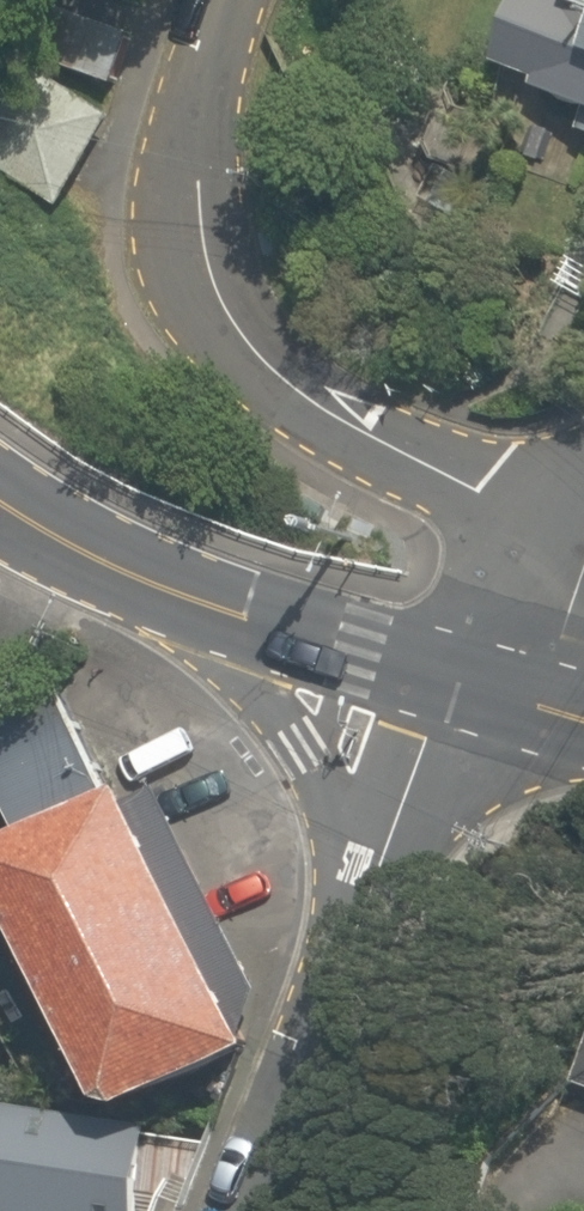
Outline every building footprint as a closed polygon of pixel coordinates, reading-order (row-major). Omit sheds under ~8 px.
[(500,87),(583,112),(583,0),(526,0),(500,87)] [(176,808),(40,872),(168,1137),(303,1073),(176,808)] [(152,1139),(0,1118),(0,1210),(142,1210),(152,1139)]
